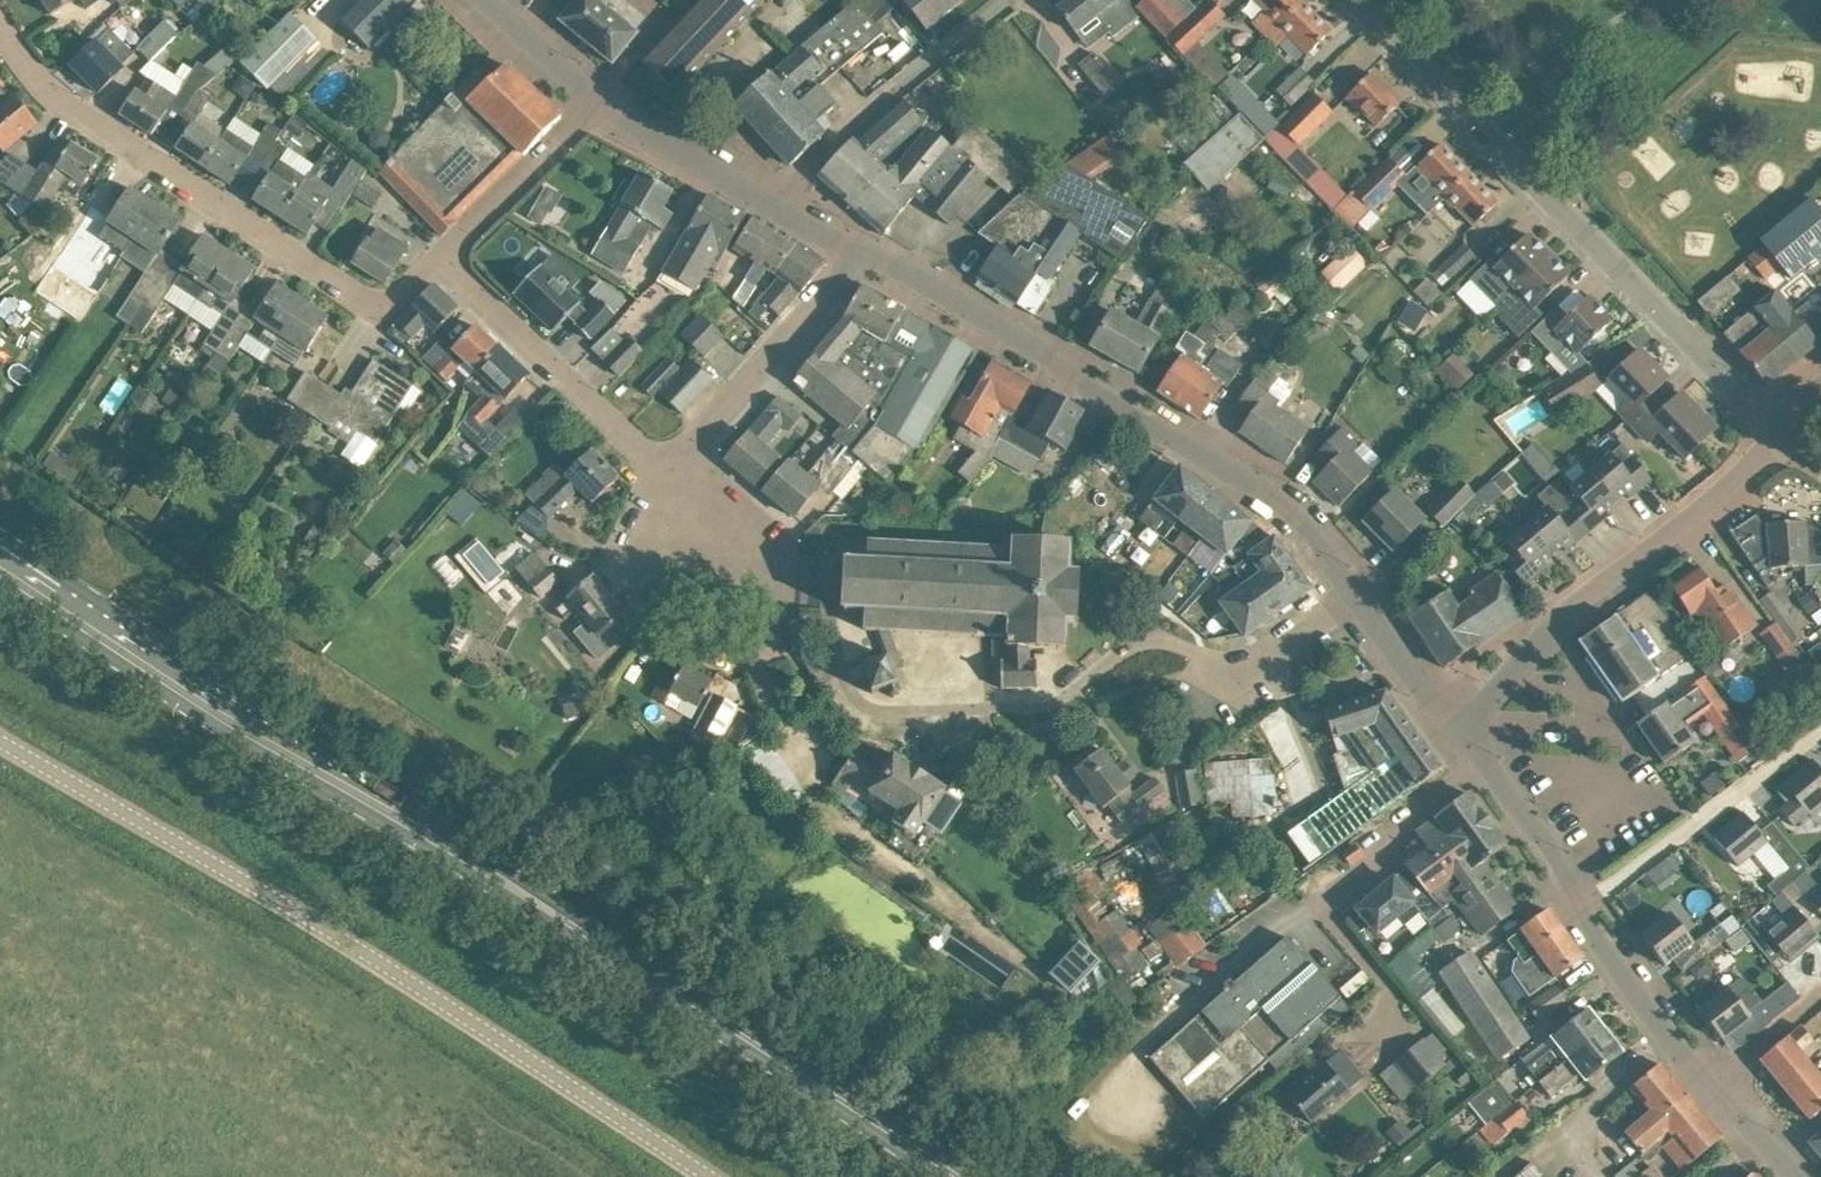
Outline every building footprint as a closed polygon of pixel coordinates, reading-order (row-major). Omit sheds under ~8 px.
[(51,14),(73,0),(42,0),(51,14)] [(197,0),(184,0),(178,5),(193,21),(200,14),(198,11),(203,6),(197,0)] [(366,44),(370,47),(393,25),(399,30),(414,16),(407,9),(417,0),(359,0),(341,18),(366,44)] [(560,21),(612,63),(636,33),(600,4),(605,0),(576,0),(560,21)] [(684,84),(763,0),(696,0),(640,60),(675,93),(684,84)] [(794,161),(824,134),(814,124),(836,104),(819,86),(883,32),(870,16),(888,1),(887,0),(855,0),(836,16),(769,74),(767,72),(765,74),(767,75),(734,104),(755,127),(756,128),(790,165),(794,161)] [(927,29),(963,0),(962,0),(904,0),(927,29)] [(1064,17),(1076,32),(1096,16),(1113,38),(1128,26),(1110,3),(1108,0),(1067,0),(1057,8),(1064,17)] [(1184,18),(1166,0),(1144,0),(1138,5),(1167,35),(1184,18)] [(1184,52),(1196,41),(1225,14),(1212,0),(1211,0),(1171,37),(1184,52)] [(1295,10),(1303,2),(1302,0),(1255,0),(1264,10),(1252,22),(1267,37),(1291,14),(1295,10)] [(1331,31),(1303,2),(1295,10),(1291,14),(1267,37),(1275,46),(1286,36),(1287,37),(1289,35),(1307,54),(1331,31)] [(244,61),(268,85),(270,87),(318,41),(291,14),(244,61)] [(151,59),(177,33),(164,20),(138,46),(151,59)] [(98,93),(122,69),(120,67),(134,53),(110,28),(96,41),(95,40),(71,64),(98,93)] [(1103,94),(1118,83),(1094,53),(1079,65),(1103,94)] [(140,72),(149,79),(139,93),(135,90),(119,114),(151,135),(171,104),(184,112),(198,91),(200,88),(217,75),(198,62),(176,96),(149,78),(140,71),(140,72)] [(561,117),(521,78),(506,64),(488,81),(475,69),(379,173),(442,235),(456,221),(450,214),(516,150),(522,156),(523,154),(524,155),(561,117)] [(1315,82),(1300,66),(1276,91),(1291,106),(1315,82)] [(1357,107),(1376,126),(1401,102),(1372,72),(1346,98),(1356,108),(1357,107)] [(4,151),(37,123),(13,94),(10,97),(1,86),(3,84),(3,85),(4,84),(0,79),(0,146),(4,151)] [(263,104),(264,90),(254,89),(253,103),(263,104)] [(198,91),(184,112),(196,120),(193,125),(177,149),(203,166),(219,142),(227,130),(201,113),(210,99),(198,91)] [(1313,93),(1279,126),(1299,146),(1333,112),(1313,93)] [(948,224),(964,206),(1007,153),(972,124),(953,147),(929,127),(889,175),(879,166),(925,123),(902,97),(854,140),(853,139),(818,177),(819,178),(820,178),(881,233),(882,234),(914,195),(948,224)] [(1239,112),(1183,164),(1208,191),(1264,139),(1263,138),(1239,112)] [(293,115),(284,128),(299,137),(307,124),(293,115)] [(219,142),(203,166),(230,184),(249,155),(261,162),(275,141),(282,131),(269,122),(252,147),(227,130),(219,142)] [(1265,136),(1263,138),(1264,139),(1334,209),(1347,196),(1299,146),(1279,126),(1265,136)] [(999,246),(978,277),(1016,303),(1017,303),(1034,314),(1056,282),(1050,278),(1080,233),(1121,260),(1149,218),(1090,180),(1132,150),(1118,129),(1067,164),(1023,194),(979,234),(999,246)] [(84,185),(90,175),(91,176),(94,171),(93,170),(99,160),(60,136),(38,171),(11,153),(0,163),(0,182),(45,210),(67,175),(84,185)] [(280,217),(306,178),(280,161),(287,150),(275,141),(261,162),(273,170),(254,200),(280,217)] [(1427,214),(1443,198),(1469,173),(1441,143),(1417,167),(1419,170),(1406,182),(1422,199),(1417,204),(1427,214)] [(1354,193),(1358,197),(1371,211),(1407,175),(1389,158),(1354,193)] [(310,173),(306,178),(280,217),(307,234),(326,206),(338,213),(367,168),(353,159),(334,188),(310,173)] [(616,198),(622,202),(592,255),(625,274),(641,246),(628,239),(639,217),(663,229),(672,213),(663,207),(673,191),(641,172),(632,186),(626,182),(616,198)] [(1455,207),(1473,226),(1498,202),(1469,173),(1443,198),(1453,209),(1455,207)] [(374,207),(382,194),(362,181),(354,195),(374,207)] [(125,253),(149,214),(156,204),(131,188),(100,236),(125,253)] [(726,249),(742,222),(746,215),(708,194),(687,231),(657,282),(688,300),(695,288),(697,290),(713,262),(717,264),(726,249)] [(1763,278),(1780,264),(1791,278),(1820,253),(1820,211),(1811,199),(1760,240),(1765,246),(1748,260),(1763,278)] [(125,253),(149,268),(181,220),(156,204),(149,214),(125,253)] [(542,224),(549,212),(536,204),(529,217),(542,224)] [(764,245),(768,238),(775,227),(772,226),(756,216),(757,216),(754,215),(733,248),(756,262),(766,246),(764,245)] [(776,275),(792,253),(799,242),(797,241),(781,232),(781,231),(775,227),(768,238),(764,245),(766,246),(756,262),(745,279),(755,285),(766,269),(776,275)] [(372,242),(368,240),(353,263),(384,283),(400,259),(407,246),(379,230),(372,242)] [(1494,267),(1505,278),(1491,292),(1500,301),(1549,255),(1529,234),(1494,267)] [(174,283),(199,299),(229,252),(205,236),(174,283)] [(799,242),(792,253),(776,275),(780,278),(762,300),(780,316),(827,262),(799,242)] [(1369,265),(1351,246),(1320,274),(1338,294),(1369,265)] [(1465,246),(1433,275),(1442,285),(1474,256),(1465,246)] [(213,358),(217,353),(233,328),(221,320),(254,268),(229,252),(199,299),(189,314),(213,331),(200,349),(213,358)] [(1549,255),(1500,301),(1511,313),(1525,299),(1534,309),(1569,275),(1549,255)] [(514,293),(554,332),(568,317),(577,325),(576,327),(589,340),(615,315),(601,301),(589,314),(580,305),(579,304),(541,268),(540,267),(514,293)] [(1274,295),(1284,284),(1286,282),(1285,281),(1276,272),(1274,270),(1257,288),(1269,300),(1274,295)] [(116,316),(129,325),(136,315),(159,279),(146,271),(116,316)] [(1741,290),(1728,275),(1697,301),(1709,316),(1741,290)] [(1428,307),(1433,302),(1443,294),(1429,278),(1414,291),(1428,307)] [(142,321),(150,310),(155,313),(172,288),(159,279),(136,315),(129,325),(135,316),(142,321)] [(600,299),(615,313),(627,300),(600,281),(589,293),(598,301),(600,299)] [(1137,324),(1111,310),(1091,346),(1138,373),(1159,337),(1158,336),(1182,294),(1161,282),(1137,324)] [(247,333),(246,334),(270,350),(271,349),(303,300),(278,284),(255,320),(267,328),(259,340),(247,333)] [(435,332),(459,307),(447,296),(447,292),(442,288),(438,288),(434,284),(411,308),(397,323),(418,343),(431,329),(435,332)] [(976,350),(965,344),(935,325),(931,331),(901,314),(904,309),(905,310),(906,309),(863,284),(843,318),(844,319),(791,381),(842,424),(832,436),(840,442),(860,459),(888,482),(916,449),(917,449),(976,350)] [(1798,358),(1817,342),(1815,339),(1820,334),(1820,316),(1810,301),(1794,314),(1771,287),(1758,298),(1761,302),(1756,307),(1771,325),(1798,358)] [(1196,331),(1212,344),(1219,333),(1227,340),(1264,301),(1252,289),(1226,316),(1221,311),(1209,323),(1205,320),(1196,331)] [(1555,356),(1568,343),(1578,353),(1612,320),(1589,296),(1567,317),(1557,307),(1531,332),(1555,356)] [(303,300),(271,349),(294,364),(303,350),(305,351),(328,317),(303,300)] [(1427,310),(1410,300),(1397,321),(1414,331),(1427,310)] [(1766,384),(1798,358),(1771,325),(1756,307),(1724,333),(1740,353),(1740,354),(1766,384)] [(710,336),(711,335),(736,358),(759,332),(734,310),(725,320),(711,308),(697,324),(710,336)] [(423,358),(446,381),(457,369),(468,379),(498,346),(494,343),(497,340),(490,333),(487,336),(475,325),(453,349),(442,338),(423,358)] [(245,335),(233,328),(217,353),(229,361),(238,345),(245,335)] [(1181,356),(1157,391),(1199,419),(1222,384),(1227,388),(1243,365),(1206,341),(1205,343),(1187,331),(1176,347),(1185,353),(1182,357),(1181,356)] [(736,358),(711,335),(702,345),(689,333),(674,349),(680,355),(681,354),(712,381),(711,382),(713,384),(736,358)] [(620,376),(623,373),(645,350),(630,336),(605,362),(620,376)] [(1370,355),(1359,344),(1350,353),(1361,364),(1370,355)] [(485,396),(470,413),(482,424),(528,375),(509,357),(512,354),(504,347),(501,350),(498,346),(468,379),(464,383),(465,384),(465,383),(479,395),(482,392),(485,396)] [(1412,360),(1399,347),(1388,359),(1401,371),(1412,360)] [(1651,395),(1665,381),(1668,378),(1640,348),(1622,365),(1607,380),(1627,400),(1616,412),(1624,420),(1650,394),(1651,395)] [(711,382),(712,381),(681,354),(680,355),(664,373),(694,401),(711,382)] [(1472,372),(1453,354),(1442,365),(1440,368),(1460,387),(1473,374),(1472,372)] [(330,387),(312,415),(331,427),(337,418),(357,432),(375,444),(413,385),(373,359),(348,398),(330,387)] [(994,361),(988,371),(986,375),(983,374),(975,390),(981,393),(975,403),(960,394),(948,416),(962,425),(954,438),(976,451),(958,471),(970,482),(989,462),(994,464),(1018,421),(1011,417),(1031,382),(994,361)] [(1512,371),(1504,363),(1495,373),(1502,380),(1512,371)] [(1587,363),(1542,391),(1555,413),(1600,385),(1587,363)] [(1253,382),(1238,404),(1251,414),(1239,431),(1285,463),(1308,429),(1277,407),(1280,402),(1267,392),(1278,377),(1264,367),(1253,382)] [(306,371),(288,399),(312,415),(330,387),(306,371)] [(645,393),(676,421),(694,401),(664,373),(645,393)] [(118,411),(134,384),(118,375),(102,401),(118,411)] [(133,405),(148,414),(159,398),(143,388),(133,405)] [(1046,390),(1040,400),(1025,425),(1018,421),(994,464),(1003,469),(1015,446),(1041,461),(1051,443),(1064,451),(1086,413),(1086,412),(1084,411),(1069,403),(1069,402),(1068,401),(1067,402),(1052,393),(1052,392),(1050,391),(1050,392),(1046,390)] [(1664,408),(1651,395),(1650,394),(1624,420),(1646,442),(1658,430),(1685,458),(1716,428),(1714,425),(1714,422),(1707,414),(1703,415),(1681,392),(1664,408)] [(748,433),(725,459),(755,484),(777,458),(764,446),(783,424),(788,429),(801,415),(779,396),(766,411),(766,412),(748,433)] [(1361,445),(1342,427),(1316,453),(1328,465),(1313,481),(1339,506),(1372,472),(1353,453),(1361,445)] [(212,446),(227,457),(238,443),(222,432),(212,446)] [(789,462),(764,491),(794,516),(822,482),(833,491),(860,459),(840,442),(832,451),(829,448),(805,476),(789,462)] [(1540,442),(1526,450),(1544,479),(1558,471),(1540,442)] [(1629,497),(1640,488),(1652,479),(1622,444),(1591,470),(1615,500),(1625,492),(1629,497)] [(592,503),(619,478),(592,449),(565,475),(555,464),(525,493),(548,517),(579,488),(592,503)] [(1180,467),(1154,500),(1178,518),(1204,485),(1180,467)] [(1591,470),(1570,487),(1572,490),(1561,499),(1588,532),(1610,513),(1606,508),(1615,500),(1591,470)] [(485,471),(473,488),(499,506),(510,489),(485,471)] [(1503,492),(1515,482),(1505,471),(1493,481),(1503,492)] [(138,514),(152,493),(158,484),(142,473),(122,503),(138,514)] [(904,473),(883,487),(897,507),(918,494),(904,473)] [(1443,524),(1473,493),(1457,477),(1427,508),(1443,524)] [(90,494),(95,486),(83,478),(78,486),(90,494)] [(1228,503),(1204,485),(1178,518),(1202,537),(1228,503)] [(1537,497),(1546,507),(1528,523),(1552,552),(1562,545),(1566,550),(1588,532),(1561,499),(1549,486),(1537,497)] [(462,523),(479,500),(466,490),(449,512),(462,523)] [(1394,550),(1402,541),(1424,519),(1395,490),(1365,521),(1394,550)] [(1463,508),(1476,518),(1484,509),(1471,498),(1463,508)] [(1228,503),(1202,537),(1225,555),(1243,532),(1252,521),(1228,503)] [(1154,531),(1163,518),(1149,507),(1139,520),(1154,531)] [(1814,585),(1820,571),(1820,531),(1817,529),(1805,530),(1805,521),(1767,524),(1762,528),(1756,518),(1760,515),(1758,512),(1729,530),(1767,586),(1779,578),(1773,568),(1804,566),(1804,585),(1814,585)] [(1243,532),(1225,555),(1237,562),(1246,556),(1259,574),(1269,567),(1294,601),(1308,591),(1309,585),(1287,554),(1274,537),(1273,538),(1252,521),(1243,532)] [(1525,584),(1536,575),(1547,566),(1543,560),(1552,552),(1528,523),(1496,549),(1525,584)] [(314,524),(305,538),(322,548),(330,534),(314,524)] [(1114,559),(1129,534),(1117,527),(1102,551),(1114,559)] [(1182,532),(1172,545),(1187,557),(1197,543),(1182,532)] [(388,557),(396,564),(409,549),(396,538),(383,553),(388,557)] [(866,610),(866,614),(864,615),(863,615),(862,616),(862,618),(861,619),(861,620),(861,621),(862,623),(862,624),(863,625),(865,626),(865,629),(876,630),(876,629),(877,629),(887,656),(862,666),(872,693),(887,687),(890,696),(894,697),(899,695),(901,691),(898,684),(899,684),(894,670),(903,667),(890,630),(992,636),(993,661),(1000,661),(1001,688),(1037,687),(1037,660),(1029,660),(1029,646),(1058,648),(1065,649),(1066,621),(1075,621),(1078,572),(1069,572),(1070,548),(1013,545),(1012,553),(871,546),(870,560),(851,560),(851,558),(848,558),(848,560),(846,559),(845,576),(844,576),(843,592),(844,592),(843,609),(845,609),(845,610),(847,610),(847,609),(866,610)] [(515,567),(528,582),(540,596),(559,580),(534,551),(515,567)] [(1259,574),(1246,556),(1237,562),(1232,567),(1241,579),(1244,585),(1259,574)] [(1723,649),(1756,626),(1729,586),(1726,588),(1724,585),(1716,591),(1698,565),(1670,585),(1690,615),(1696,611),(1723,649)] [(1232,567),(1215,579),(1224,591),(1241,579),(1232,567)] [(1269,619),(1294,601),(1269,567),(1259,574),(1244,585),(1269,619)] [(1446,592),(1410,616),(1444,667),(1480,644),(1480,643),(1525,614),(1498,573),(1469,592),(1472,596),(1455,607),(1446,592)] [(594,577),(556,608),(564,618),(576,608),(587,620),(574,632),(597,659),(624,635),(614,624),(625,614),(594,577)] [(1159,598),(1168,606),(1179,593),(1170,585),(1159,598)] [(1244,585),(1228,597),(1221,602),(1245,636),(1269,619),(1244,585)] [(1773,622),(1792,649),(1794,648),(1790,642),(1802,632),(1771,590),(1758,599),(1774,621),(1773,622)] [(1691,653),(1662,612),(1648,592),(1579,641),(1622,702),(1691,653)] [(1809,615),(1819,608),(1809,594),(1799,601),(1809,615)] [(1812,665),(1818,674),(1820,678),(1820,658),(1812,665)] [(672,660),(666,670),(653,695),(678,708),(683,697),(699,705),(703,698),(704,698),(708,691),(707,691),(712,681),(672,660)] [(1738,714),(1733,717),(1704,676),(1686,689),(1687,690),(1667,704),(1666,703),(1637,723),(1664,763),(1694,742),(1683,726),(1703,712),(1738,762),(1756,749),(1750,741),(1754,737),(1738,714)] [(1340,775),(1344,774),(1349,789),(1307,819),(1330,851),(1419,787),(1418,785),(1440,769),(1441,770),(1443,770),(1385,690),(1324,711),(1338,753),(1334,756),(1340,775)] [(737,706),(714,693),(692,733),(715,746),(737,706)] [(583,700),(562,704),(565,719),(585,715),(583,700)] [(1782,744),(1773,731),(1757,743),(1766,756),(1782,744)] [(1074,769),(1082,779),(1103,808),(1109,803),(1123,822),(1165,791),(1155,777),(1133,794),(1129,789),(1131,787),(1102,749),(1074,769)] [(852,755),(834,783),(915,837),(925,821),(941,832),(960,802),(944,792),(946,789),(928,777),(928,776),(912,766),(894,754),(881,774),(852,755)] [(1785,817),(1792,826),(1807,813),(1820,801),(1820,769),(1812,759),(1783,784),(1800,804),(1785,817)] [(1182,807),(1201,804),(1195,770),(1176,774),(1182,807)] [(1406,868),(1428,894),(1470,864),(1474,868),(1482,862),(1506,844),(1468,793),(1416,831),(1419,836),(1406,853),(1410,858),(1403,864),(1406,868)] [(1772,821),(1759,831),(1743,812),(1713,836),(1738,866),(1767,842),(1788,868),(1768,885),(1775,894),(1809,865),(1772,821)] [(1157,875),(1184,865),(1167,824),(1141,834),(1157,875)] [(1351,864),(1363,855),(1355,845),(1343,853),(1351,864)] [(1670,856),(1665,860),(1673,871),(1679,867),(1670,856)] [(1428,894),(1433,899),(1441,910),(1442,909),(1455,898),(1481,934),(1517,908),(1500,884),(1499,885),(1482,862),(1474,868),(1470,864),(1428,894)] [(1433,899),(1428,894),(1406,868),(1395,877),(1393,875),(1352,909),(1354,911),(1346,918),(1358,934),(1367,926),(1376,937),(1398,918),(1403,925),(1419,910),(1433,899)] [(1817,887),(1804,871),(1781,891),(1796,908),(1795,908),(1799,912),(1810,903),(1820,915),(1820,884),(1817,887)] [(1442,909),(1441,910),(1433,899),(1419,910),(1433,926),(1447,915),(1442,909)] [(1149,927),(1181,965),(1207,943),(1175,905),(1149,927)] [(1752,916),(1742,925),(1762,949),(1772,940),(1791,962),(1820,937),(1799,912),(1795,908),(1766,932),(1752,916)] [(1092,925),(1127,977),(1152,960),(1117,909),(1092,925)] [(1551,909),(1507,940),(1518,957),(1513,960),(1512,972),(1529,996),(1571,966),(1573,969),(1583,963),(1580,960),(1583,957),(1553,915),(1555,914),(1551,909)] [(1682,972),(1715,947),(1741,927),(1733,916),(1721,925),(1719,923),(1693,943),(1670,913),(1641,935),(1665,965),(1673,959),(1682,972)] [(1450,917),(1433,929),(1439,936),(1444,943),(1460,931),(1450,917)] [(1149,1057),(1203,1118),(1268,1061),(1276,1070),(1348,1005),(1287,936),(1228,988),(1226,986),(1222,990),(1224,992),(1149,1057)] [(1072,994),(1099,964),(1102,961),(1079,941),(1049,974),(1072,994)] [(1515,1019),(1470,952),(1440,973),(1485,1039),(1496,1056),(1526,1035),(1515,1019)] [(1698,962),(1689,970),(1698,982),(1708,974),(1713,969),(1704,958),(1698,962)] [(1727,987),(1721,992),(1699,1009),(1722,1040),(1730,1034),(1740,1046),(1772,1022),(1770,1020),(1799,998),(1787,983),(1747,1013),(1727,987)] [(1537,1020),(1565,1001),(1554,986),(1527,1005),(1537,1020)] [(1437,988),(1426,995),(1454,1034),(1464,1027),(1437,988)] [(1539,1082),(1605,1031),(1598,1022),(1599,1018),(1594,1011),(1589,1011),(1588,1009),(1553,1037),(1558,1044),(1528,1068),(1539,1082)] [(1814,1041),(1801,1026),(1760,1060),(1785,1090),(1813,1066),(1801,1052),(1814,1041)] [(1581,1073),(1587,1081),(1622,1053),(1621,1051),(1621,1046),(1616,1039),(1611,1039),(1605,1031),(1539,1082),(1551,1097),(1581,1073)] [(1443,1062),(1431,1048),(1423,1039),(1393,1066),(1413,1089),(1443,1062)] [(1363,1078),(1339,1050),(1287,1095),(1311,1123),(1363,1078)] [(1626,1134),(1643,1154),(1654,1144),(1659,1149),(1661,1147),(1663,1149),(1704,1115),(1660,1063),(1631,1088),(1651,1112),(1626,1134)] [(1819,1111),(1820,1109),(1820,1076),(1813,1066),(1785,1090),(1809,1119),(1819,1111)] [(1487,1123),(1515,1100),(1497,1078),(1469,1101),(1487,1123)] [(1528,1116),(1515,1100),(1487,1123),(1482,1127),(1495,1143),(1528,1116)] [(1722,1137),(1704,1115),(1663,1149),(1681,1170),(1720,1138),(1722,1137)] [(1386,1131),(1397,1144),(1402,1150),(1426,1129),(1421,1123),(1411,1132),(1400,1119),(1386,1131)] [(1820,1156),(1820,1133),(1810,1143),(1820,1156)] [(1546,1176),(1533,1162),(1515,1176),(1546,1176)]
